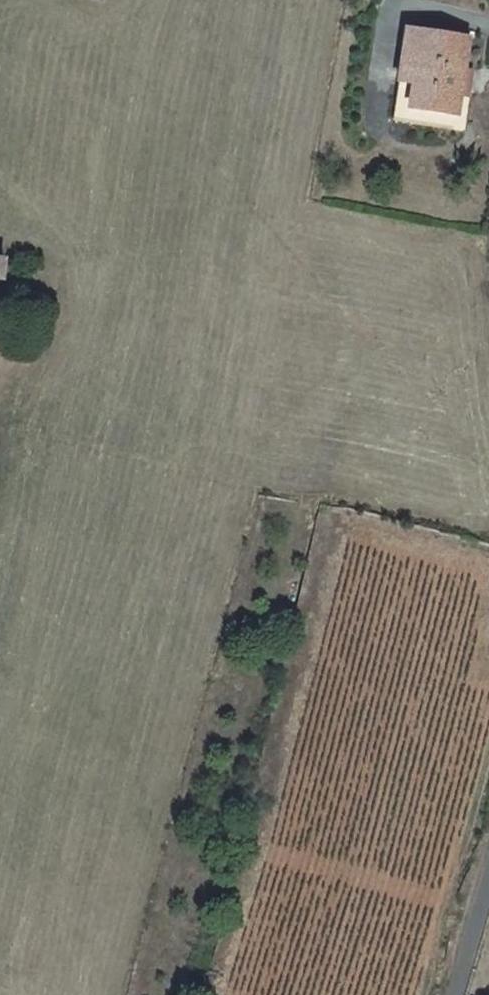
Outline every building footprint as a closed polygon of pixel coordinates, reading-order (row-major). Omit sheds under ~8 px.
[(391,123),(452,135),(469,47),(407,34),(391,123)]
